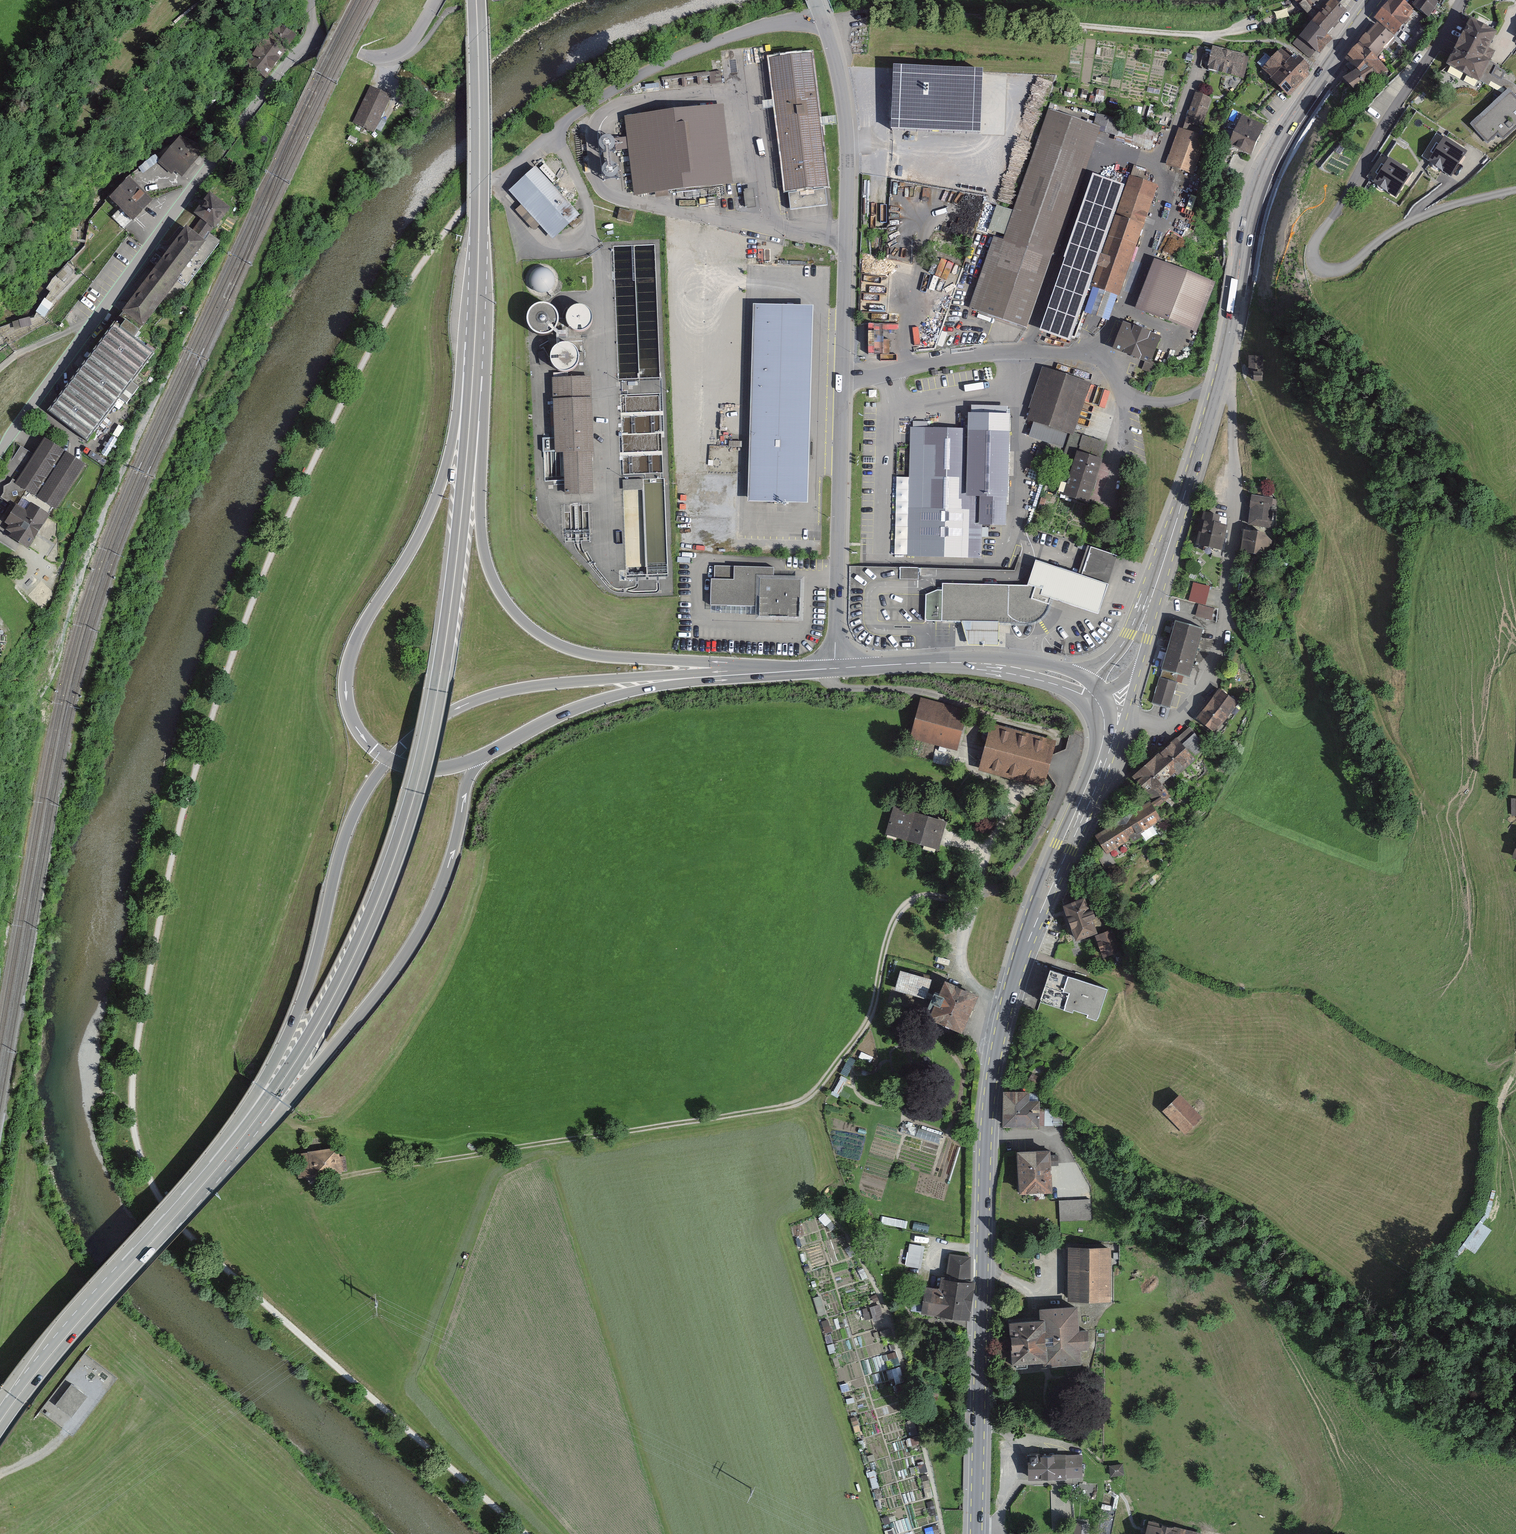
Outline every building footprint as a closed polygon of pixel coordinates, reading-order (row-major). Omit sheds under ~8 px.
[(1296,0),(1313,17),(1330,0),(1296,0)] [(1402,0),(1396,0),(1377,21),(1396,38),(1412,21),(1408,17),(1414,11),(1402,0)] [(1436,0),(1422,0),(1417,9),(1431,18),(1441,3),(1436,0)] [(1354,14),(1338,1),(1304,43),(1320,56),(1354,14)] [(297,36),(277,22),(267,38),(286,52),(297,36)] [(1480,22),(1452,66),(1484,84),(1500,95),(1470,122),(1488,145),(1499,135),(1504,141),(1515,130),(1515,96),(1508,86),(1505,89),(1487,78),(1496,63),(1491,60),(1503,35),(1480,22)] [(1403,49),(1381,27),(1361,46),(1384,69),(1403,49)] [(286,52),(267,38),(244,68),(263,82),(286,52)] [(1250,56),(1215,47),(1209,70),(1244,79),(1250,56)] [(1302,64),(1286,49),(1262,70),(1294,99),(1318,71),(1307,60),(1302,64)] [(1383,73),(1363,49),(1347,63),(1359,71),(1347,83),(1358,96),(1383,73)] [(815,53),(774,59),(793,195),(796,195),(831,190),(834,189),(815,53)] [(984,73),(895,70),(893,133),(981,136),(984,73)] [(355,118),(377,127),(393,90),(372,80),(355,118)] [(1213,98),(1197,92),(1187,120),(1202,126),(1213,98)] [(734,185),(723,106),(624,118),(627,138),(614,140),(617,152),(628,150),(634,196),(734,185)] [(1060,260),(1106,128),(1050,111),(1007,242),(998,240),(975,313),(1037,332),(1060,260)] [(1269,126),(1246,117),(1233,146),(1256,156),(1269,126)] [(1151,149),(1156,131),(1114,118),(1109,136),(1151,149)] [(204,156),(176,132),(157,155),(184,178),(204,156)] [(1208,141),(1180,132),(1168,167),(1198,176),(1208,141)] [(1471,153),(1449,138),(1432,165),(1453,179),(1471,153)] [(615,152),(616,149),(615,146),(614,144),(613,142),(610,141),(607,140),(605,141),(603,142),(601,144),(600,146),(600,149),(600,151),(602,153),(603,155),(606,156),(608,156),(610,156),(613,154),(615,152)] [(1347,164),(1351,154),(1335,148),(1331,157),(1347,164)] [(1415,173),(1387,155),(1370,182),(1398,200),(1415,173)] [(538,166),(511,190),(526,207),(517,215),(537,238),(546,230),(559,244),(586,219),(538,166)] [(617,179),(618,177),(619,174),(619,172),(617,170),(616,168),(613,167),(611,166),(608,167),(606,168),(604,170),(603,173),(603,175),(604,178),(605,180),(608,181),(610,182),(613,182),(615,181),(617,179)] [(159,202),(125,173),(107,194),(122,206),(113,217),(132,234),(159,202)] [(1125,184),(1101,175),(1048,325),(1072,333),(1125,184)] [(1104,272),(1098,289),(1117,295),(1126,298),(1163,186),(1133,176),(1106,259),(1100,259),(1097,270),(1104,272)] [(831,190),(796,195),(799,212),(833,208),(831,190)] [(237,211),(217,196),(201,215),(205,220),(200,227),(192,223),(130,305),(148,318),(136,331),(116,328),(60,414),(102,445),(134,405),(138,409),(154,390),(147,386),(170,357),(151,342),(157,333),(153,330),(167,310),(176,315),(194,291),(188,286),(223,240),(216,237),(221,231),(237,211)] [(636,212),(619,209),(618,220),(634,222),(636,212)] [(1197,218),(1177,210),(1172,223),(1166,221),(1154,252),(1168,258),(1180,258),(1197,218)] [(557,287),(559,282),(559,277),(557,272),(553,267),(548,265),(543,263),(538,264),(533,266),(529,270),(526,275),(525,280),(526,286),(529,291),(533,295),(539,297),(544,297),(550,295),(554,292),(557,287)] [(1219,285),(1159,263),(1141,313),(1202,334),(1219,285)] [(1117,295),(1098,289),(1097,293),(1091,291),(1084,313),(1109,321),(1117,295)] [(38,307),(47,313),(56,299),(47,294),(38,307)] [(560,333),(562,327),(562,321),(560,315),(556,310),(551,307),(546,305),(540,305),(534,307),(529,310),(525,316),(524,322),(524,329),(527,335),(532,339),(537,342),(544,343),(550,341),(556,338),(560,333)] [(593,326),(594,321),(593,316),(591,311),(587,308),(582,306),(577,306),(572,307),(568,310),(566,314),(564,319),(565,324),(566,328),(569,331),(573,334),(578,335),(582,335),(587,333),(590,331),(593,326)] [(810,442),(813,308),(754,307),(749,503),(807,506),(809,455),(813,455),(813,442),(810,442)] [(1170,338),(1130,322),(1118,352),(1157,368),(1170,338)] [(883,324),(868,325),(868,354),(895,352),(895,341),(884,340),(883,324)] [(580,366),(580,361),(580,355),(577,351),(573,347),(567,345),(562,345),(557,347),(552,350),(549,354),(548,359),(549,364),(550,369),(554,373),(558,376),(563,377),(568,376),(573,374),(577,371),(580,366)] [(1095,384),(1046,367),(1028,419),(1039,422),(1034,437),(1064,447),(1069,433),(1077,436),(1079,431),(1087,408),(1095,384)] [(596,376),(554,379),(559,457),(566,457),(569,495),(599,493),(597,453),(601,453),(596,376)] [(1112,417),(1087,408),(1079,431),(1107,440),(1112,417)] [(910,459),(911,429),(912,423),(899,422),(898,429),(895,555),(907,557),(910,459)] [(1008,432),(911,429),(910,459),(907,557),(982,561),(983,527),(1007,527),(1008,432)] [(1108,443),(1085,436),(1078,457),(1082,458),(1069,497),(1096,506),(1111,460),(1103,458),(1108,443)] [(742,439),(727,438),(727,448),(742,449),(742,439)] [(99,468),(57,441),(46,458),(30,448),(15,471),(29,480),(26,484),(21,481),(11,487),(10,494),(8,498),(18,504),(5,526),(48,552),(68,519),(62,515),(66,509),(70,513),(99,468)] [(1272,499),(1253,496),(1249,524),(1269,527),(1272,499)] [(1223,518),(1206,514),(1197,548),(1224,553),(1231,526),(1223,525),(1223,518)] [(1264,533),(1244,530),(1241,552),(1267,556),(1270,539),(1264,533)] [(651,555),(651,570),(669,570),(669,543),(663,543),(663,555),(651,555)] [(1117,559),(1093,551),(1085,577),(1109,585),(1117,559)] [(942,591),(942,623),(961,624),(987,624),(1000,624),(1035,624),(1044,618),(1049,608),(1053,602),(1098,616),(1108,587),(1109,585),(1085,577),(1035,563),(1027,588),(1016,587),(1001,587),(942,584),(942,591)] [(801,624),(802,580),(772,579),(772,570),(711,569),(710,609),(754,609),(753,623),(801,624)] [(900,569),(900,580),(919,580),(919,569),(900,569)] [(1194,582),(1189,601),(1206,605),(1211,586),(1194,582)] [(925,622),(942,623),(942,591),(938,591),(925,596),(925,622)] [(1216,609),(1199,605),(1196,616),(1213,620),(1216,609)] [(1210,631),(1175,623),(1162,672),(1197,681),(1210,631)] [(999,647),(1000,624),(987,624),(961,624),(969,647),(999,647)] [(1177,683),(1159,679),(1153,704),(1171,708),(1177,683)] [(1241,703),(1220,688),(1198,718),(1219,733),(1241,703)] [(970,711),(924,699),(914,740),(959,752),(970,711)] [(1061,742),(996,724),(983,773),(1048,791),(1061,742)] [(1156,757),(1171,775),(1174,778),(1194,760),(1192,757),(1204,746),(1189,729),(1156,757)] [(1171,775),(1156,757),(1134,776),(1159,804),(1170,795),(1160,784),(1171,775)] [(1169,825),(1154,803),(1100,838),(1114,860),(1169,825)] [(950,825),(892,808),(885,834),(942,851),(950,825)] [(1104,934),(1092,898),(1065,907),(1078,942),(1104,934)] [(1121,954),(1113,933),(1098,938),(1105,959),(1121,954)] [(936,977),(909,969),(902,990),(930,998),(936,977)] [(1113,989),(1050,970),(1039,1004),(1103,1024),(1113,989)] [(977,991),(946,977),(930,1014),(961,1027),(977,991)] [(848,1078),(841,1074),(831,1092),(838,1096),(848,1078)] [(1034,1089),(1010,1090),(1009,1127),(1045,1127),(1046,1102),(1034,1101),(1034,1089)] [(1209,1119),(1186,1095),(1169,1110),(1193,1137),(1209,1119)] [(342,1144),(292,1151),(296,1177),(346,1169),(342,1144)] [(1050,1147),(1017,1149),(1019,1190),(1052,1188),(1050,1147)] [(1092,1194),(1061,1196),(1062,1217),(1093,1216),(1092,1194)] [(1477,1248),(1493,1225),(1481,1216),(1465,1239),(1477,1248)] [(928,1247),(912,1244),(909,1266),(925,1270),(928,1247)] [(1113,1245),(1072,1246),(1073,1301),(1115,1300),(1113,1245)] [(973,1256),(948,1253),(944,1288),(921,1285),(917,1315),(971,1322),(976,1284),(969,1283),(973,1256)] [(1049,1321),(1014,1322),(1016,1366),(1087,1363),(1087,1351),(1099,1350),(1098,1330),(1088,1331),(1087,1306),(1048,1308),(1049,1321)] [(88,1394),(71,1381),(55,1402),(72,1415),(88,1394)] [(1084,1454),(1029,1455),(1030,1481),(1085,1480),(1084,1454)] [(1155,1521),(1151,1533),(1204,1533),(1155,1521)]
